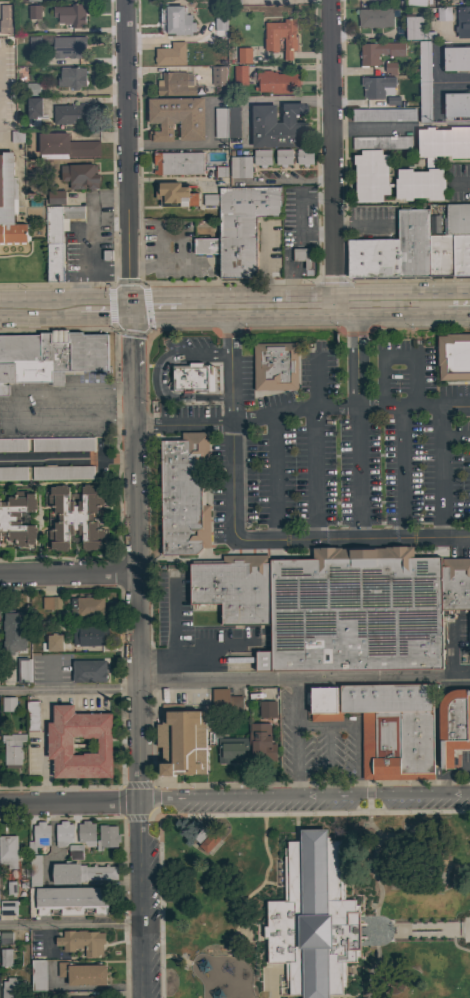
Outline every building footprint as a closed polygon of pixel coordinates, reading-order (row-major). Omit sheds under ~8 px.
[(71,7),(71,5),(84,4),(85,24),(80,24),(80,28),(71,28),(71,24),(64,25),(64,23),(58,23),(58,17),(53,17),(53,7),(71,7)] [(14,34),(0,34),(0,20),(0,5),(13,5),(14,34)] [(28,5),(40,5),(40,19),(28,19),(28,5)] [(456,7),(469,6),(469,38),(457,38),(457,32),(454,32),(454,26),(457,26),(456,7)] [(160,9),(164,9),(164,7),(185,7),(186,15),(191,15),(191,23),(195,22),(195,32),(191,32),(191,35),(174,35),(174,33),(166,34),(166,24),(160,24),(160,9)] [(437,21),(437,16),(428,16),(428,8),(450,7),(451,21),(437,21)] [(391,9),(391,26),(382,27),(382,28),(378,28),(378,27),(371,27),(372,28),(368,28),(368,27),(359,27),(358,17),(357,17),(357,13),(358,13),(358,9),(391,9)] [(405,17),(422,16),(422,32),(435,32),(435,39),(406,40),(405,17)] [(214,18),(226,18),(227,30),(215,31),(214,18)] [(284,22),(284,19),(295,19),(295,34),(295,39),(296,39),(296,50),(292,50),(292,60),(284,60),(283,38),(278,38),(278,50),(276,53),(273,53),(270,50),(264,50),(264,38),(265,38),(264,23),(284,22)] [(28,37),(40,36),(41,48),(29,49),(28,37)] [(86,37),(86,46),(85,46),(85,58),(69,59),(69,56),(63,56),(63,59),(53,59),(53,37),(86,37)] [(431,123),(420,123),(418,41),(430,41),(431,123)] [(155,65),(155,62),(154,61),(154,58),(155,57),(155,48),(171,48),(171,42),(185,42),(185,49),(186,49),(186,51),(185,51),(185,65),(155,65)] [(404,43),(404,56),(388,56),(388,54),(378,54),(378,61),(380,61),(380,64),(378,64),(378,65),(360,66),(360,44),(404,43)] [(464,46),(469,45),(469,71),(443,71),(443,47),(443,45),(450,45),(450,44),(456,44),(456,47),(464,47),(464,46)] [(237,48),(251,48),(251,63),(237,63),(237,48)] [(396,62),(396,75),(389,75),(389,73),(385,73),(384,62),(396,62)] [(247,85),(234,85),(233,66),(247,65),(247,85)] [(211,66),(225,66),(226,85),(211,85),(211,66)] [(85,68),(85,87),(79,87),(79,88),(78,88),(78,90),(72,90),(72,89),(71,89),(71,87),(57,86),(57,77),(60,77),(60,68),(85,68)] [(258,92),(258,91),(254,91),(254,87),(258,87),(258,83),(256,83),(256,72),(267,72),(267,71),(271,70),(272,72),(276,72),(276,74),(299,74),(299,87),(295,87),(295,93),(271,94),(271,92),(258,92)] [(186,72),(186,73),(192,73),(192,76),(194,76),(194,85),(195,85),(195,95),(157,95),(157,80),(162,80),(162,72),(186,72)] [(395,77),(395,87),(393,87),(393,95),(384,95),(384,100),(366,100),(366,90),(363,90),(363,85),(360,85),(360,77),(395,77)] [(27,96),(26,83),(39,83),(39,95),(27,96)] [(444,94),(469,93),(469,118),(465,118),(464,116),(452,117),(452,119),(445,119),(445,117),(444,117),(444,94)] [(27,98),(41,97),(42,116),(39,116),(39,125),(28,126),(27,98)] [(203,98),(204,140),(180,141),(179,123),(173,123),(173,142),(152,142),(152,141),(149,141),(149,138),(148,138),(148,131),(160,131),(160,127),(160,123),(148,123),(147,99),(203,98)] [(251,105),(275,105),(276,123),(282,123),(282,104),(303,103),(303,104),(306,104),(307,114),(294,115),(294,124),(306,124),(306,146),(252,147),(251,105)] [(92,105),(92,124),(53,124),(53,105),(92,105)] [(240,137),(214,138),(214,108),(227,108),(227,107),(240,107),(240,137)] [(415,109),(415,121),(351,121),(351,109),(415,109)] [(449,127),(469,126),(469,158),(450,159),(450,156),(436,156),(436,162),(432,162),(432,169),(442,168),(442,178),(444,178),(445,190),(442,190),(443,200),(428,200),(428,198),(414,198),(414,201),(404,201),(404,199),(400,199),(400,193),(395,193),(395,179),(397,179),(397,169),(412,169),(412,172),(426,172),(425,157),(417,157),(417,129),(426,129),(426,127),(434,127),(434,130),(450,130),(449,127)] [(12,143),(12,131),(23,131),(23,142),(12,143)] [(68,133),(68,142),(99,141),(100,157),(68,157),(68,159),(61,159),(61,154),(46,154),(46,159),(40,159),(40,155),(38,155),(38,133),(68,133)] [(411,136),(411,148),(352,149),(352,137),(411,136)] [(292,149),(292,164),(286,165),(286,167),(280,167),(280,165),(275,165),(275,150),(292,149)] [(296,149),(312,149),(313,164),(308,164),(308,166),(303,167),(303,164),(296,164),(296,149)] [(271,150),(271,165),(265,165),(265,167),(260,167),(260,165),(253,165),(253,150),(271,150)] [(355,164),(353,164),(353,155),(360,155),(360,150),(372,150),(372,154),(387,154),(388,185),(389,185),(389,192),(381,193),(381,202),(354,202),(354,191),(355,191),(355,164)] [(27,242),(0,243),(0,155),(2,155),(2,152),(13,152),(13,177),(16,177),(16,214),(14,214),(14,225),(26,224),(27,242)] [(202,152),(203,174),(157,175),(157,174),(153,174),(153,171),(156,170),(156,165),(153,165),(153,153),(202,152)] [(230,157),(251,156),(251,167),(253,167),(253,172),(251,172),(251,177),(230,178),(230,157)] [(96,165),(96,174),(99,174),(99,183),(97,183),(98,188),(93,189),(93,190),(89,190),(89,189),(87,189),(87,185),(85,185),(85,189),(69,189),(69,181),(60,182),(60,165),(96,165)] [(227,166),(227,177),(214,178),(214,171),(215,171),(215,166),(227,166)] [(160,207),(160,199),(155,199),(155,184),(159,184),(159,183),(170,183),(170,182),(177,182),(177,183),(180,183),(187,183),(187,187),(188,187),(189,193),(197,193),(198,206),(160,207)] [(218,188),(280,186),(281,216),(256,217),(257,277),(220,278),(219,253),(219,238),(218,188)] [(47,204),(47,191),(64,191),(65,204),(47,204)] [(217,194),(217,206),(203,206),(203,194),(217,194)] [(445,204),(469,203),(469,234),(444,235),(443,218),(446,217),(445,204)] [(45,206),(61,206),(83,206),(83,218),(67,218),(67,230),(62,230),(63,282),(47,282),(45,206)] [(348,278),(347,240),(397,239),(397,210),(428,209),(428,235),(429,276),(348,278)] [(444,235),(469,234),(469,275),(429,276),(428,235),(444,235)] [(193,254),(193,239),(219,238),(219,253),(193,254)] [(312,269),(304,269),(304,261),(297,261),(292,261),(292,248),(297,248),(311,248),(312,269)] [(8,395),(0,396),(0,335),(39,334),(39,333),(51,332),(51,330),(67,330),(67,332),(82,332),(82,334),(107,334),(108,370),(63,371),(63,386),(51,386),(51,381),(2,382),(2,385),(8,384),(8,395)] [(445,334),(469,334),(469,380),(439,381),(439,366),(437,366),(437,336),(445,336),(445,334)] [(297,390),(253,390),(253,343),(297,342),(297,390)] [(172,366),(188,365),(188,363),(202,362),(202,365),(209,364),(209,393),(198,393),(198,394),(183,394),(183,392),(172,393),(172,366)] [(162,555),(160,440),(181,440),(181,432),(208,432),(209,463),(201,464),(201,482),(204,482),(205,505),(209,505),(210,548),(202,548),(196,554),(162,555)] [(93,437),(93,451),(32,452),(32,438),(93,437)] [(26,452),(0,452),(0,438),(26,438),(26,452)] [(93,466),(93,479),(32,480),(32,467),(93,466)] [(27,480),(0,480),(0,467),(26,467),(27,480)] [(56,550),(56,549),(51,549),(50,542),(48,542),(47,530),(54,530),(53,522),(58,522),(58,514),(53,514),(53,507),(47,507),(47,494),(50,494),(50,487),(55,487),(55,486),(61,486),(61,485),(66,485),(66,487),(68,487),(68,495),(81,494),(81,486),(83,486),(83,484),(88,484),(88,485),(95,485),(95,486),(99,486),(100,494),(102,494),(103,506),(98,506),(98,512),(97,512),(97,513),(92,513),(92,522),(96,522),(96,523),(98,523),(98,529),(103,529),(103,541),(100,541),(100,549),(96,549),(96,550),(89,550),(89,551),(82,551),(82,535),(78,535),(77,533),(73,533),(73,535),(68,535),(69,549),(67,549),(67,551),(62,551),(62,550),(56,550)] [(8,536),(0,536),(0,502),(7,502),(7,497),(26,496),(26,494),(34,493),(34,499),(35,499),(35,505),(36,505),(36,510),(34,510),(34,511),(27,511),(28,525),(35,525),(35,527),(36,527),(37,532),(35,532),(36,539),(34,539),(35,543),(27,543),(27,546),(15,547),(15,542),(9,542),(9,540),(8,540),(8,536)] [(270,560),(312,559),(312,548),(341,548),(341,549),(384,548),(384,547),(413,547),(413,557),(440,557),(441,566),(441,610),(442,669),(256,672),(255,652),(271,651),(270,625),(270,563),(270,560)] [(270,625),(221,625),(221,604),(190,604),(189,564),(201,563),(201,561),(222,560),(222,556),(269,555),(269,563),(270,563),(270,625)] [(442,559),(469,559),(469,650),(469,610),(441,610),(441,566),(442,566),(442,559)] [(61,596),(61,609),(42,610),(42,597),(61,596)] [(103,597),(104,615),(77,616),(77,615),(70,615),(70,598),(103,597)] [(16,613),(16,612),(25,612),(25,640),(26,640),(26,648),(25,648),(25,650),(18,650),(18,653),(14,653),(14,655),(3,655),(3,641),(4,641),(4,631),(3,631),(3,621),(4,621),(4,613),(16,613)] [(73,628),(78,628),(78,626),(95,626),(95,624),(108,623),(108,638),(104,638),(104,646),(78,646),(78,645),(73,645),(73,628)] [(47,643),(47,640),(45,641),(45,635),(52,635),(52,633),(56,633),(56,635),(62,635),(62,650),(41,651),(41,643),(43,643),(47,643)] [(30,682),(28,682),(28,683),(17,684),(17,658),(28,658),(28,659),(30,659),(30,682)] [(105,660),(106,682),(72,682),(72,661),(105,660)] [(432,684),(433,779),(372,780),(372,779),(362,779),(361,710),(340,710),(340,686),(432,684)] [(310,688),(336,687),(337,721),(310,722),(310,705),(310,692),(310,688)] [(229,688),(229,696),(242,696),(242,698),(243,698),(243,703),(246,703),(246,708),(243,708),(243,712),(236,713),(235,706),(229,706),(229,710),(212,710),(212,689),(229,688)] [(466,690),(469,690),(469,748),(468,749),(467,749),(453,749),(453,768),(440,769),(440,741),(439,741),(438,710),(439,705),(439,702),(441,699),(443,697),(444,695),(447,693),(449,691),(452,690),(455,690),(466,689),(466,690)] [(2,697),(16,697),(16,711),(2,712),(2,697)] [(39,731),(26,731),(26,701),(39,701),(39,731)] [(259,701),(275,701),(276,718),(259,718),(259,701)] [(111,713),(112,778),(53,778),(53,759),(47,759),(47,723),(53,723),(52,705),(73,705),(74,714),(111,713)] [(156,724),(161,724),(161,712),(205,711),(206,774),(174,774),(174,776),(160,776),(160,763),(162,763),(161,747),(156,747),(156,724)] [(249,724),(270,723),(270,736),(271,736),(271,744),(276,744),(276,761),(259,761),(259,757),(250,757),(249,724)] [(26,734),(26,742),(21,742),(21,751),(22,751),(22,759),(21,759),(21,764),(20,764),(20,768),(5,768),(5,765),(4,765),(4,743),(2,743),(2,741),(1,741),(1,735),(10,735),(10,734),(26,734)] [(248,738),(248,764),(238,764),(238,760),(228,760),(228,764),(218,764),(217,738),(248,738)] [(153,779),(167,778),(166,766),(153,767),(153,779)] [(68,821),(68,824),(72,824),(73,843),(69,843),(65,847),(56,847),(55,824),(60,824),(60,821),(68,821)] [(95,847),(88,847),(88,837),(77,837),(77,824),(82,824),(82,821),(90,821),(90,824),(95,824),(95,847)] [(116,847),(102,847),(102,851),(96,851),(96,840),(99,840),(99,825),(111,825),(111,826),(116,826),(116,835),(120,835),(120,842),(116,842),(116,847)] [(207,853),(198,846),(200,844),(193,838),(204,826),(211,832),(212,831),(220,838),(207,853)] [(328,994),(328,997),(302,997),(302,995),(289,995),(289,988),(286,988),(285,963),(268,963),(267,938),(263,938),(263,926),(267,926),(266,901),(285,901),(283,848),(287,848),(287,842),(298,841),(298,837),(300,837),(299,830),(326,829),(326,837),(328,837),(328,841),(339,841),(339,848),(342,848),(344,900),(354,900),(355,905),(358,905),(359,930),(360,950),(359,950),(359,956),(355,957),(355,962),(344,962),(345,987),(341,987),(342,994),(328,994)] [(17,868),(0,869),(0,836),(17,836),(17,859),(17,868)] [(68,845),(76,845),(76,854),(83,853),(83,860),(69,860),(68,845)] [(29,855),(40,855),(40,886),(29,886),(29,855)] [(53,884),(52,864),(79,863),(79,865),(85,865),(85,867),(93,867),(92,864),(96,864),(96,867),(105,867),(105,864),(108,864),(108,867),(117,866),(117,879),(85,880),(85,881),(80,881),(80,884),(53,884)] [(107,887),(108,908),(105,908),(105,914),(95,915),(95,908),(83,908),(83,915),(61,915),(61,909),(49,909),(49,915),(38,915),(38,909),(36,909),(36,915),(29,915),(28,886),(36,886),(36,888),(107,887)] [(16,901),(17,901),(17,904),(16,904),(16,915),(0,915),(0,901),(16,901)] [(63,937),(63,931),(86,930),(86,932),(96,932),(96,933),(104,933),(104,944),(102,944),(102,955),(97,955),(97,957),(84,957),(84,948),(74,948),(74,952),(63,952),(63,946),(52,946),(52,937),(63,937)] [(12,931),(12,945),(0,945),(0,932),(12,931)] [(0,949),(11,949),(12,966),(0,966),(0,949)] [(46,991),(31,991),(31,960),(46,960),(46,991)] [(67,986),(67,977),(58,977),(57,962),(68,962),(68,965),(104,965),(104,966),(106,966),(106,985),(67,986)] [(21,988),(21,997),(1,997),(1,988),(2,988),(2,981),(7,981),(7,978),(17,978),(17,981),(24,981),(24,988),(21,988)]
